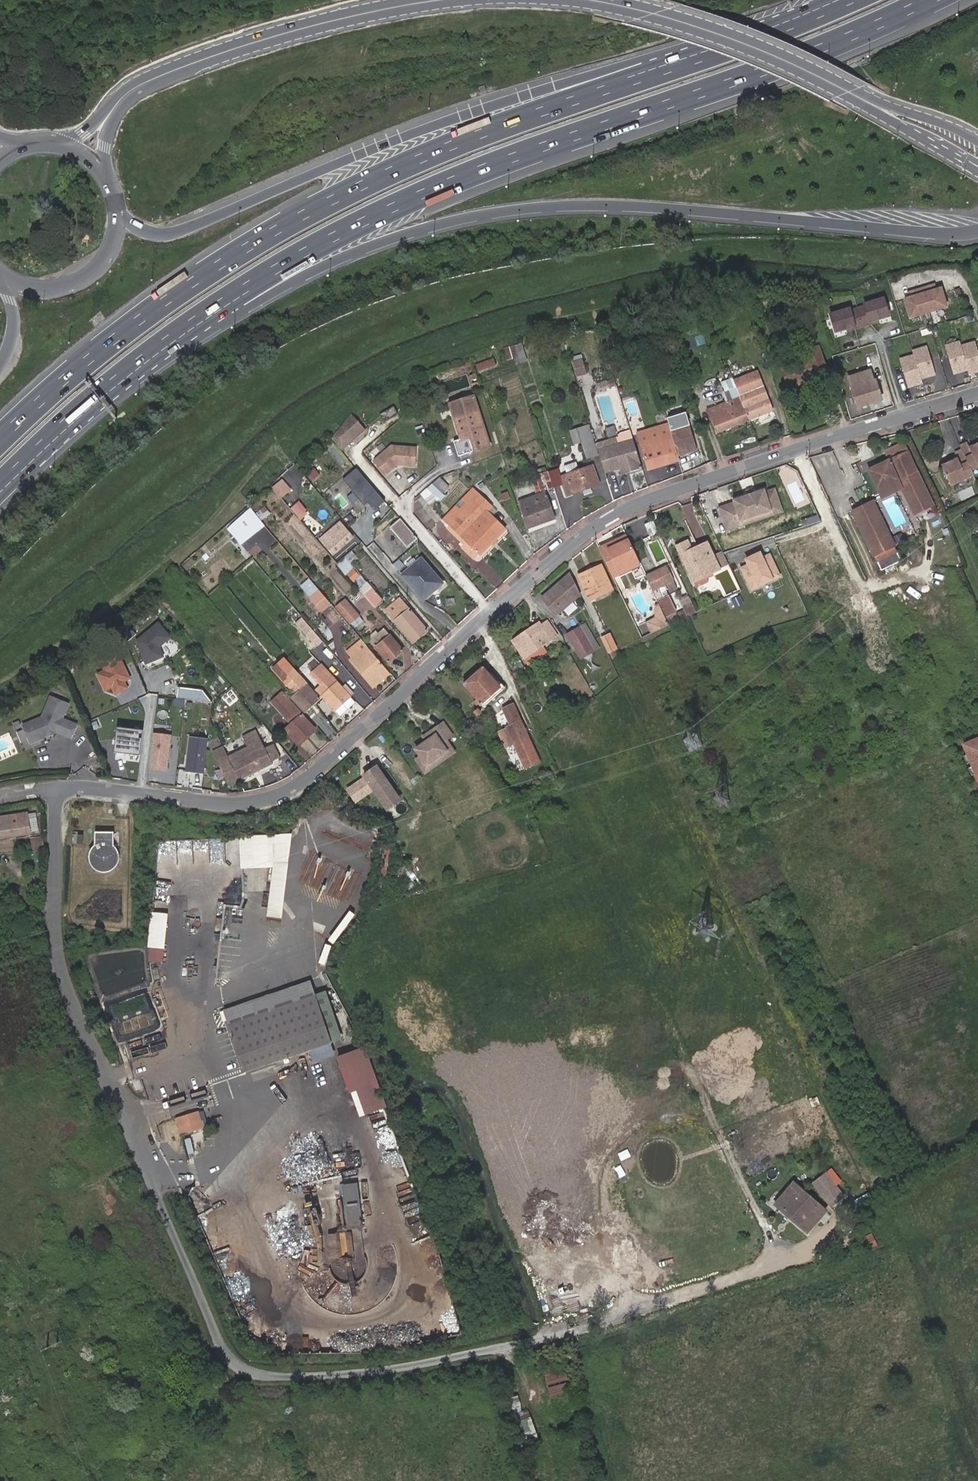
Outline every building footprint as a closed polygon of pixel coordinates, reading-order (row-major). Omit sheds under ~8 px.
[(907,301),(913,319),(949,308),(943,290),(935,292),(933,287),(914,293),(916,298),(907,301)] [(853,312),(853,310),(833,316),(838,333),(849,330),(850,332),(880,323),(880,321),(891,317),(886,300),(867,305),(868,308),(853,312)] [(599,329),(581,331),(583,341),(601,338),(599,329)] [(607,348),(624,344),(621,333),(615,334),(615,332),(604,335),(607,348)] [(561,339),(552,341),(556,351),(564,349),(561,339)] [(522,342),(510,347),(514,358),(516,365),(528,361),(522,342)] [(957,374),(970,371),(971,375),(977,373),(977,348),(977,344),(964,348),(962,344),(949,348),(957,374)] [(510,346),(503,348),(507,360),(514,358),(510,347),(510,346)] [(783,366),(790,389),(823,379),(819,368),(826,366),(819,347),(813,349),(815,356),(783,366)] [(917,357),(904,361),(911,388),(925,384),(924,380),(936,376),(929,349),(915,353),(917,357)] [(493,358),(475,364),(478,372),(496,365),(493,358)] [(583,358),(573,362),(577,375),(587,372),(583,358)] [(819,368),(823,379),(829,377),(826,366),(819,368)] [(740,398),(748,420),(772,412),(757,372),(734,380),(740,396),(740,398)] [(885,401),(879,381),(876,382),(873,372),(852,378),(861,408),(885,401)] [(615,378),(607,381),(610,387),(617,385),(615,378)] [(734,380),(733,378),(722,381),(726,392),(724,393),(727,401),(740,396),(734,380)] [(718,431),(748,420),(740,398),(730,402),(732,408),(714,414),(716,420),(714,421),(718,431)] [(473,399),(450,406),(460,442),(453,444),(457,459),(488,450),(473,399)] [(717,411),(710,414),(713,421),(714,421),(716,420),(714,414),(732,408),(730,402),(715,408),(717,411)] [(394,406),(380,414),(384,422),(398,414),(394,406)] [(715,406),(708,408),(710,414),(717,411),(715,408),(715,406)] [(698,448),(686,408),(666,414),(670,424),(671,429),(673,434),(679,454),(698,448)] [(342,450),(365,431),(353,416),(333,438),(342,450)] [(599,455),(590,424),(571,430),(576,444),(582,442),(588,459),(599,455)] [(671,429),(670,424),(638,434),(640,438),(671,429)] [(671,429),(640,438),(641,444),(673,434),(671,429)] [(631,471),(644,468),(634,440),(631,431),(620,435),(618,439),(606,442),(608,448),(600,451),(607,473),(621,468),(629,466),(631,471)] [(673,434),(641,444),(650,470),(681,460),(679,454),(673,434)] [(889,459),(868,469),(881,497),(901,488),(914,514),(935,504),(919,470),(920,470),(906,441),(885,451),(889,459)] [(962,445),(964,449),(957,452),(959,458),(943,464),(951,483),(975,474),(973,469),(977,467),(977,445),(971,448),(970,443),(962,445)] [(376,461),(387,474),(401,462),(406,463),(406,464),(417,466),(418,448),(394,446),(376,461)] [(580,459),(567,463),(571,474),(571,475),(562,478),(567,492),(576,490),(577,492),(601,484),(596,467),(583,470),(580,459)] [(549,474),(546,463),(535,467),(537,472),(542,489),(553,485),(549,474)] [(623,474),(631,471),(629,466),(621,468),(623,474)] [(386,502),(357,469),(344,480),(354,491),(352,492),(365,506),(369,503),(376,510),(386,502)] [(559,470),(549,474),(553,485),(562,482),(559,470)] [(531,474),(536,490),(542,489),(537,472),(531,474)] [(446,493),(434,480),(429,485),(440,498),(446,493)] [(277,490),(285,500),(295,493),(286,482),(277,490)] [(718,507),(726,531),(742,525),(740,520),(771,509),(763,488),(732,499),(733,502),(718,507)] [(545,491),(518,499),(526,526),(554,518),(547,499),(545,491)] [(452,521),(449,524),(469,546),(476,553),(477,555),(504,531),(485,511),(489,507),(479,495),(477,498),(473,493),(471,495),(466,493),(459,499),(467,508),(463,511),(459,506),(448,517),(452,521)] [(554,518),(562,516),(556,496),(547,499),(554,518)] [(873,501),(853,510),(873,554),(893,545),(873,501)] [(265,506),(256,513),(262,520),(270,514),(265,506)] [(299,506),(294,511),(302,521),(307,516),(299,506)] [(252,508),(230,528),(243,545),(267,526),(262,520),(256,513),(252,508)] [(660,533),(655,521),(645,525),(651,537),(660,533)] [(409,551),(421,542),(404,522),(393,532),(409,551)] [(333,553),(352,538),(342,526),(324,541),(333,553)] [(609,568),(614,578),(620,575),(642,565),(628,535),(611,542),(613,546),(601,552),(609,568)] [(611,542),(599,548),(601,552),(613,546),(611,542)] [(720,569),(714,557),(707,543),(693,551),(688,542),(679,546),(695,581),(696,581),(706,576),(720,569)] [(471,559),(476,553),(469,546),(464,551),(471,559)] [(720,569),(730,565),(723,552),(714,557),(720,569)] [(760,553),(747,559),(749,565),(742,568),(753,589),(780,575),(770,554),(763,558),(760,553)] [(441,579),(423,558),(402,575),(424,600),(436,590),(433,586),(441,579)] [(598,592),(600,595),(612,589),(600,566),(576,579),(586,598),(598,592)] [(669,616),(676,612),(664,586),(675,582),(668,566),(650,574),(669,616)] [(579,594),(570,576),(540,600),(551,614),(555,614),(579,594)] [(706,576),(696,581),(699,587),(709,582),(706,576)] [(364,580),(356,586),(362,594),(370,587),(364,580)] [(332,606),(312,581),(303,588),(313,600),(324,613),(332,606)] [(386,606),(370,587),(362,594),(378,613),(386,606)] [(588,602),(600,595),(598,592),(586,598),(588,602)] [(733,607),(742,603),(739,595),(729,599),(733,607)] [(347,602),(338,609),(353,627),(361,620),(347,602)] [(429,635),(404,603),(389,615),(414,648),(430,636),(429,635)] [(690,617),(698,613),(695,607),(687,610),(690,617)] [(658,610),(659,621),(663,630),(671,626),(667,617),(663,608),(658,610)] [(671,626),(683,620),(679,611),(676,612),(669,616),(667,617),(671,626)] [(299,617),(293,622),(314,647),(320,641),(299,617)] [(537,623),(513,641),(526,658),(558,633),(548,621),(540,627),(537,623)] [(588,621),(582,624),(595,647),(601,644),(588,621)] [(659,621),(649,626),(653,635),(663,630),(659,621)] [(173,638),(159,622),(136,642),(146,666),(165,658),(161,648),(173,638)] [(595,647),(582,624),(567,632),(580,655),(595,647)] [(611,651),(618,648),(611,633),(604,636),(611,651)] [(385,634),(371,644),(390,666),(404,656),(385,634)] [(353,664),(374,690),(390,677),(368,649),(363,643),(348,655),(354,662),(352,663),(353,664)] [(104,671),(97,675),(105,692),(112,688),(116,696),(130,689),(127,683),(133,680),(117,647),(97,656),(104,671)] [(317,691),(324,699),(336,713),(356,695),(347,685),(342,690),(332,678),(322,666),(312,675),(322,686),(317,691)] [(485,671),(466,687),(484,708),(506,691),(492,675),(489,677),(485,671)] [(297,695),(292,699),(303,712),(319,698),(302,678),(291,688),(297,695)] [(316,733),(282,694),(272,703),(292,727),(286,732),(300,748),(316,733)] [(53,699),(43,719),(24,726),(30,744),(46,738),(48,733),(52,732),(57,734),(71,741),(77,727),(63,721),(69,707),(53,699)] [(525,770),(540,764),(514,706),(504,710),(511,727),(507,728),(525,770)] [(456,740),(445,726),(439,730),(422,743),(426,747),(443,735),(450,744),(456,740)] [(319,731),(327,741),(332,737),(324,727),(319,731)] [(144,731),(117,728),(114,754),(141,757),(144,731)] [(245,765),(251,778),(273,765),(273,763),(266,752),(266,751),(256,732),(242,740),(247,750),(243,752),(248,763),(245,765)] [(173,736),(153,734),(148,771),(168,773),(173,736)] [(450,744),(443,735),(426,747),(419,752),(423,758),(433,772),(445,763),(441,759),(454,750),(450,744)] [(208,739),(189,737),(185,773),(204,775),(208,739)] [(969,748),(977,768),(977,744),(969,748)] [(275,747),(266,752),(273,763),(281,759),(275,747)] [(214,754),(219,764),(231,787),(251,778),(245,765),(248,763),(243,752),(229,759),(224,749),(214,754)] [(457,754),(454,750),(441,759),(445,763),(457,754)] [(423,758),(419,761),(429,775),(433,772),(423,758)] [(379,771),(367,780),(368,781),(371,786),(362,793),(368,800),(376,793),(386,807),(399,798),(379,771)] [(368,800),(362,793),(371,786),(368,781),(350,794),(359,806),(368,800)] [(399,798),(386,807),(391,813),(404,804),(399,798)] [(309,864),(301,883),(351,904),(370,858),(359,853),(367,834),(311,811),(291,856),(309,864)] [(28,812),(0,817),(0,838),(30,833),(28,813),(28,812)] [(37,812),(28,813),(30,833),(39,831),(37,812)] [(114,832),(95,833),(96,847),(91,852),(91,860),(93,866),(99,871),(106,872),(113,871),(118,866),(120,859),(119,852),(115,846),(114,832)] [(84,834),(73,834),(72,843),(84,844),(84,834)] [(32,850),(44,848),(43,836),(30,837),(32,850)] [(11,840),(1,843),(4,851),(13,848),(11,840)] [(280,918),(284,862),(268,861),(264,917),(280,918)] [(151,937),(152,953),(166,953),(165,936),(151,937)] [(325,990),(314,994),(331,1043),(341,1039),(325,990)] [(314,994),(227,1024),(243,1073),(312,1049),(315,1058),(334,1052),(331,1043),(314,994)] [(395,1001),(400,1009),(409,1003),(404,995),(395,1001)] [(333,1055),(343,1092),(352,1090),(359,1114),(381,1108),(364,1046),(333,1055)] [(198,1110),(174,1117),(179,1135),(203,1129),(198,1110)] [(384,1145),(376,1148),(380,1158),(387,1156),(384,1145)] [(830,1211),(795,1179),(775,1202),(810,1233),(830,1211)] [(338,1184),(344,1230),(360,1228),(354,1182),(338,1184)] [(338,1232),(339,1256),(350,1256),(350,1232),(338,1232)] [(862,1237),(868,1249),(876,1245),(870,1233),(862,1237)] [(548,1386),(565,1379),(554,1352),(536,1360),(548,1386)] [(565,1384),(545,1386),(546,1396),(566,1393),(565,1384)] [(521,1443),(536,1438),(526,1409),(521,1410),(515,1395),(506,1398),(521,1443)]
